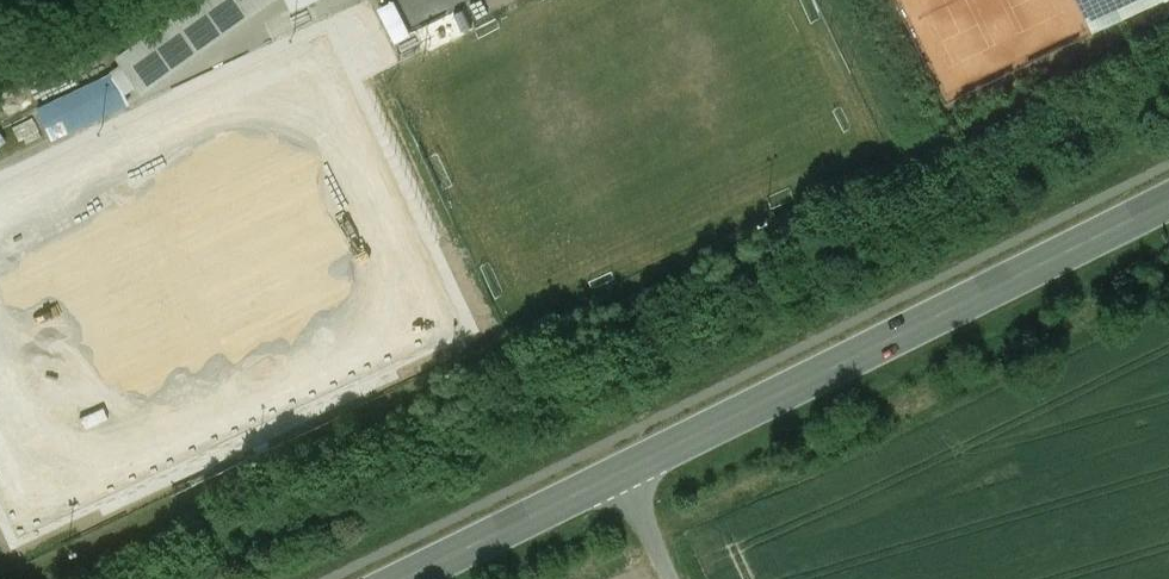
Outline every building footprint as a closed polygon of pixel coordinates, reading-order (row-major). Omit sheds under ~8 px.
[(119,55),(145,89),(273,0),(196,0),(119,55)] [(294,9),(312,0),(291,0),(294,9)] [(1090,31),(1156,0),(1075,0),(1090,31)] [(114,71),(40,105),(54,136),(127,101),(114,71)]
